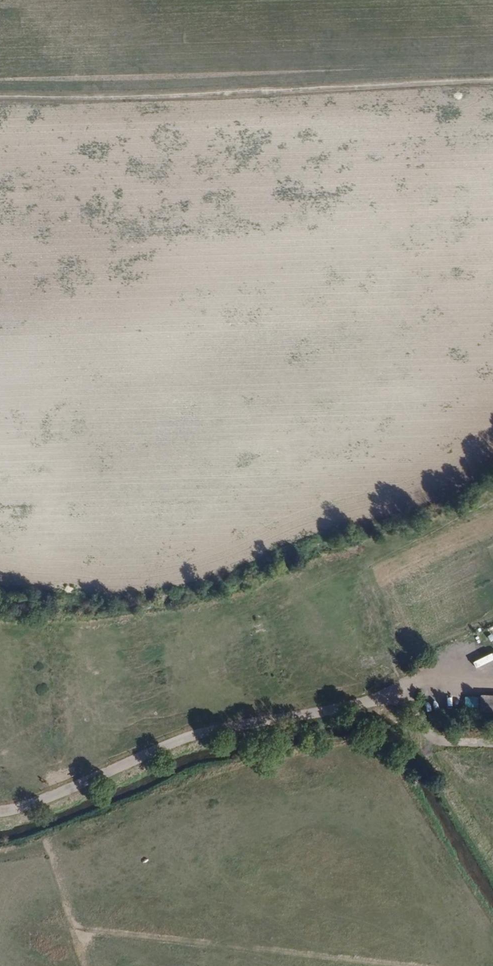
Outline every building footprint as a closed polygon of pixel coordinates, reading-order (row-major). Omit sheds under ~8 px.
[(452,652),(462,649),(460,641),(450,644),(452,652)] [(419,679),(430,676),(427,668),(416,671),(419,679)] [(464,711),(477,710),(476,696),(463,697),(464,711)] [(478,699),(478,712),(492,712),(492,699),(478,699)]
